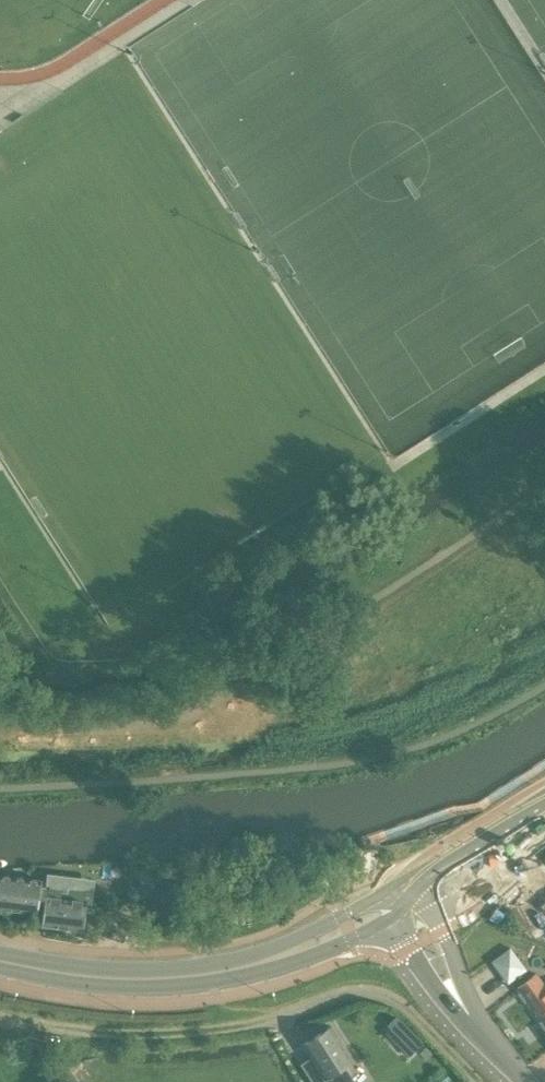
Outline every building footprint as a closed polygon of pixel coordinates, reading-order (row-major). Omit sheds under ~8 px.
[(43,888),(39,887),(39,881),(0,877),(0,908),(35,912),(37,899),(42,899),(43,888)] [(43,888),(42,899),(46,900),(43,925),(60,927),(82,929),(88,884),(49,879),(48,888),(43,888)] [(492,961),(494,963),(508,982),(526,969),(510,948),(492,961)] [(536,973),(518,986),(524,994),(544,1024),(544,986),(536,973)] [(331,1027),(303,1044),(311,1058),(301,1064),(313,1081),(353,1081),(354,1081),(344,1066),(352,1061),(331,1027)]
